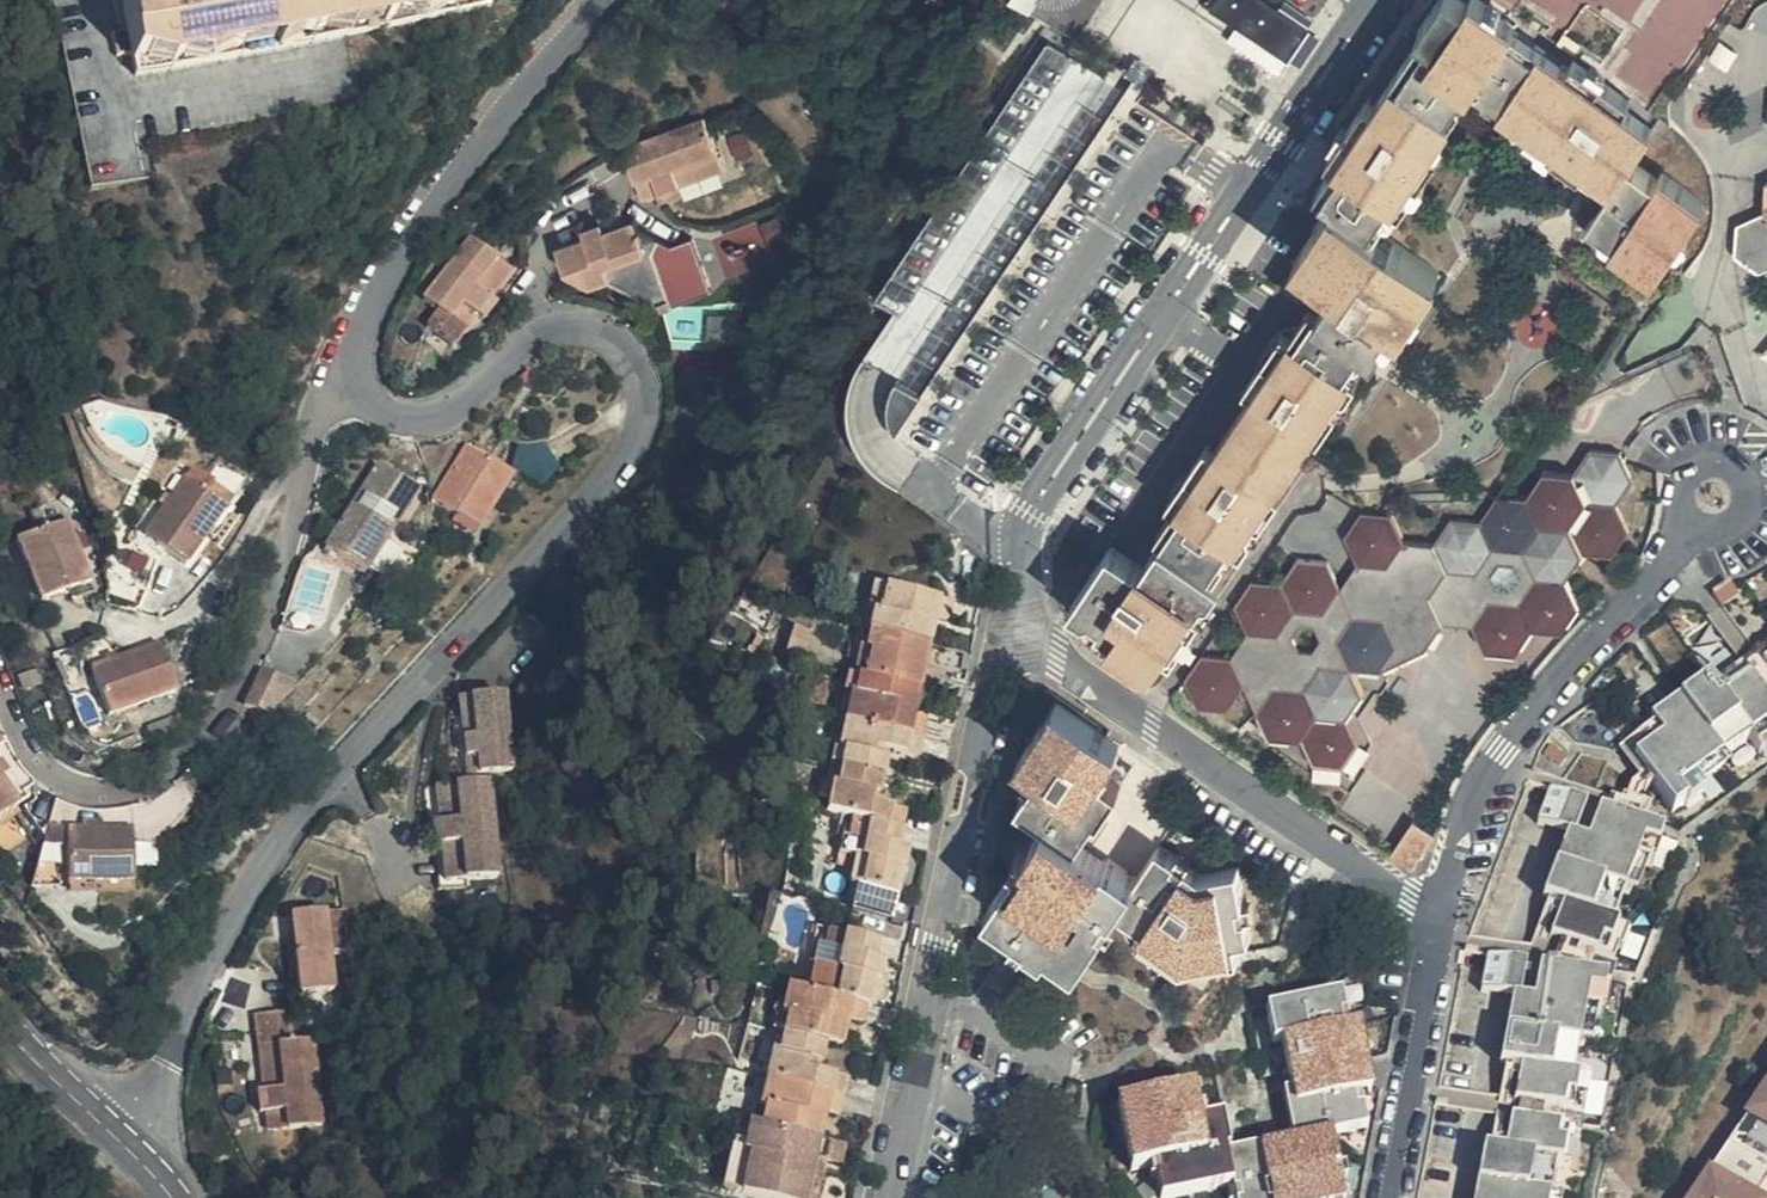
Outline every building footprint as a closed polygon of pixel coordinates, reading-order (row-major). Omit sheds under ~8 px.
[(114,0),(119,25),(126,24),(121,0),(116,0),(114,0)] [(126,24),(137,79),(494,12),(492,0),(121,0),(126,24)] [(1450,0),(1432,0),(1408,35),(1414,39),(1368,110),(1361,105),(1324,164),(1330,168),(1311,197),(1328,207),(1290,265),(1331,293),(1312,322),(1304,317),(1287,343),(1278,338),(1238,397),(1247,403),(1208,458),(1201,455),(1163,511),(1169,515),(1149,544),(1154,548),(1136,577),(1108,560),(1069,617),(1110,643),(1104,652),(1143,677),(1163,648),(1174,654),(1217,590),(1205,582),(1224,552),(1237,561),(1275,504),(1267,499),(1306,443),(1314,448),(1353,388),(1337,378),(1355,352),(1364,357),(1382,329),(1396,339),(1436,279),(1367,232),(1384,204),(1390,208),(1429,148),(1424,145),(1461,90),(1519,128),(1515,136),(1575,175),(1580,169),(1610,189),(1584,227),(1612,245),(1605,255),(1647,282),(1700,206),(1657,178),(1651,186),(1623,168),(1647,133),(1618,112),(1623,106),(1564,67),(1561,72),(1503,35),(1508,29),(1465,1),(1460,7),(1450,0)] [(1181,10),(1188,0),(1167,0),(1181,10)] [(1202,24),(1281,77),(1303,45),(1237,0),(1218,0),(1202,24)] [(726,168),(708,117),(625,146),(644,198),(664,191),(660,182),(680,175),(683,183),(726,168)] [(756,153),(748,131),(731,137),(739,159),(756,153)] [(683,183),(680,175),(660,182),(664,191),(666,198),(685,192),(683,183)] [(1761,188),(1758,220),(1766,226),(1766,185),(1761,188)] [(637,225),(635,219),(604,230),(602,223),(586,229),(589,238),(557,249),(564,268),(587,260),(595,283),(615,276),(665,303),(662,308),(712,291),(694,239),(676,244),(637,225)] [(1758,220),(1732,230),(1730,259),(1753,275),(1766,270),(1766,226),(1758,220)] [(515,266),(476,236),(430,298),(443,308),(431,323),(457,343),(480,314),(475,311),(488,294),(492,296),(515,266)] [(492,296),(488,294),(475,311),(480,314),(484,317),(497,300),(492,296)] [(516,470),(469,442),(437,495),(483,524),(516,470)] [(419,485),(383,462),(327,547),(364,571),(419,485)] [(1294,752),(1305,777),(1337,779),(1355,754),(1343,729),(1363,702),(1358,681),(1380,677),(1423,654),(1441,630),(1470,630),(1482,655),(1514,658),(1532,631),(1553,630),(1572,600),(1591,598),(1610,571),(1605,550),(1623,525),(1618,503),(1630,487),(1614,463),(1582,462),(1566,486),(1538,486),(1529,499),(1501,499),(1483,526),(1451,521),(1434,546),(1402,543),(1382,572),(1357,569),(1338,596),(1325,569),(1295,567),(1277,591),(1248,591),(1230,618),(1242,644),(1226,668),(1197,666),(1176,696),(1186,722),(1222,724),(1239,699),(1261,745),(1294,752)] [(193,473),(149,533),(191,563),(213,533),(234,503),(193,473)] [(243,510),(234,503),(213,533),(221,539),(243,510)] [(1388,519),(1360,516),(1341,543),(1357,569),(1382,572),(1402,543),(1388,519)] [(94,580),(70,520),(17,541),(42,601),(94,580)] [(1742,587),(1725,598),(1743,592),(1745,591),(1742,587)] [(1752,600),(1745,591),(1743,592),(1725,598),(1721,601),(1729,615),(1752,600)] [(857,622),(853,641),(923,655),(928,627),(942,630),(945,611),(868,595),(862,623),(857,622)] [(923,655),(853,641),(849,660),(855,662),(849,688),(913,702),(926,705),(930,688),(917,685),(923,655)] [(179,694),(160,642),(91,668),(110,720),(179,694)] [(248,701),(271,713),(300,686),(265,666),(248,701)] [(1744,668),(1717,688),(1711,681),(1652,721),(1657,730),(1627,751),(1672,818),(1683,811),(1686,817),(1706,804),(1701,798),(1741,771),(1733,759),(1757,744),(1766,759),(1766,701),(1744,668)] [(840,734),(918,750),(921,729),(908,726),(913,702),(849,688),(840,734)] [(462,695),(470,774),(514,770),(506,691),(462,695)] [(1122,766),(1051,716),(1012,775),(1032,788),(1011,819),(1039,837),(980,923),(1019,946),(1028,951),(1023,957),(1039,967),(1048,954),(1079,972),(1114,922),(1142,940),(1136,950),(1178,979),(1241,963),(1250,960),(1246,948),(1257,946),(1240,880),(1204,887),(1162,859),(1143,886),(1114,866),(1110,871),(1084,855),(1100,829),(1106,833),(1125,803),(1107,789),(1122,766)] [(823,779),(879,790),(886,761),(915,767),(918,750),(840,734),(834,764),(827,763),(823,779)] [(492,779),(440,784),(444,822),(449,821),(451,841),(446,841),(450,879),(470,877),(503,875),(492,779)] [(874,819),(879,790),(823,779),(819,798),(826,799),(821,827),(870,837),(899,843),(902,826),(874,819)] [(1577,840),(1581,842),(1594,809),(1556,794),(1542,826),(1577,840)] [(117,849),(174,826),(163,799),(152,806),(136,813),(120,818),(117,849)] [(1596,848),(1581,842),(1577,840),(1551,905),(1571,914),(1559,946),(1615,967),(1629,931),(1621,928),(1633,898),(1642,901),(1654,871),(1657,872),(1664,856),(1660,855),(1667,838),(1609,815),(1596,848)] [(1400,838),(1420,851),(1434,831),(1414,817),(1400,838)] [(451,841),(449,821),(444,822),(437,823),(443,886),(471,884),(470,877),(450,879),(446,841),(451,841)] [(899,843),(870,837),(866,856),(856,854),(853,870),(857,871),(851,905),(856,906),(893,915),(902,865),(896,864),(899,843)] [(1420,851),(1400,838),(1391,850),(1411,864),(1420,851)] [(122,904),(123,848),(117,849),(56,849),(56,905),(122,904)] [(51,868),(33,867),(23,906),(51,905),(51,868)] [(893,915),(856,906),(854,923),(890,932),(893,915)] [(336,988),(328,909),(296,912),(298,933),(303,933),(305,951),(300,955),(304,992),(336,988)] [(833,986),(827,1013),(866,1022),(872,1023),(880,976),(870,975),(874,955),(845,950),(842,969),(832,967),(828,985),(833,986)] [(1530,974),(1489,967),(1483,1002),(1517,1009),(1506,1075),(1528,1080),(1523,1112),(1579,1122),(1587,1084),(1578,1082),(1584,1049),(1596,1051),(1602,1023),(1607,1024),(1611,1004),(1606,1004),(1609,989),(1547,977),(1540,1013),(1522,1009),(1530,974)] [(775,1028),(771,1049),(821,1060),(844,1065),(850,1039),(862,1042),(866,1022),(827,1013),(786,1004),(781,1028),(775,1028)] [(1341,1007),(1267,1024),(1274,1057),(1283,1055),(1295,1111),(1287,1113),(1298,1164),(1264,1171),(1263,1165),(1230,1172),(1221,1135),(1198,1140),(1189,1105),(1116,1121),(1131,1184),(1153,1181),(1157,1197),(1347,1197),(1337,1148),(1369,1140),(1364,1108),(1373,1105),(1373,1104),(1366,1070),(1359,1039),(1348,1042),(1341,1007)] [(262,1077),(262,1048),(230,1048),(233,1127),(238,1127),(238,1148),(233,1148),(235,1168),(291,1167),(289,1077),(262,1077)] [(767,1097),(843,1112),(847,1092),(817,1083),(821,1060),(771,1049),(766,1072),(772,1073),(767,1097)] [(1698,1197),(1766,1197),(1766,1095),(1698,1197)] [(840,1131),(843,1112),(767,1097),(762,1124),(755,1123),(751,1140),(824,1155),(829,1130),(840,1131)] [(238,1148),(238,1127),(233,1127),(227,1127),(228,1149),(233,1148),(238,1148)] [(1484,1197),(1557,1197),(1561,1171),(1571,1172),(1576,1138),(1519,1129),(1514,1163),(1491,1159),(1484,1197)] [(824,1155),(751,1140),(741,1191),(776,1197),(815,1197),(818,1178),(825,1181),(829,1157),(824,1155)] [(723,1188),(738,1191),(747,1153),(733,1150),(723,1188)]
